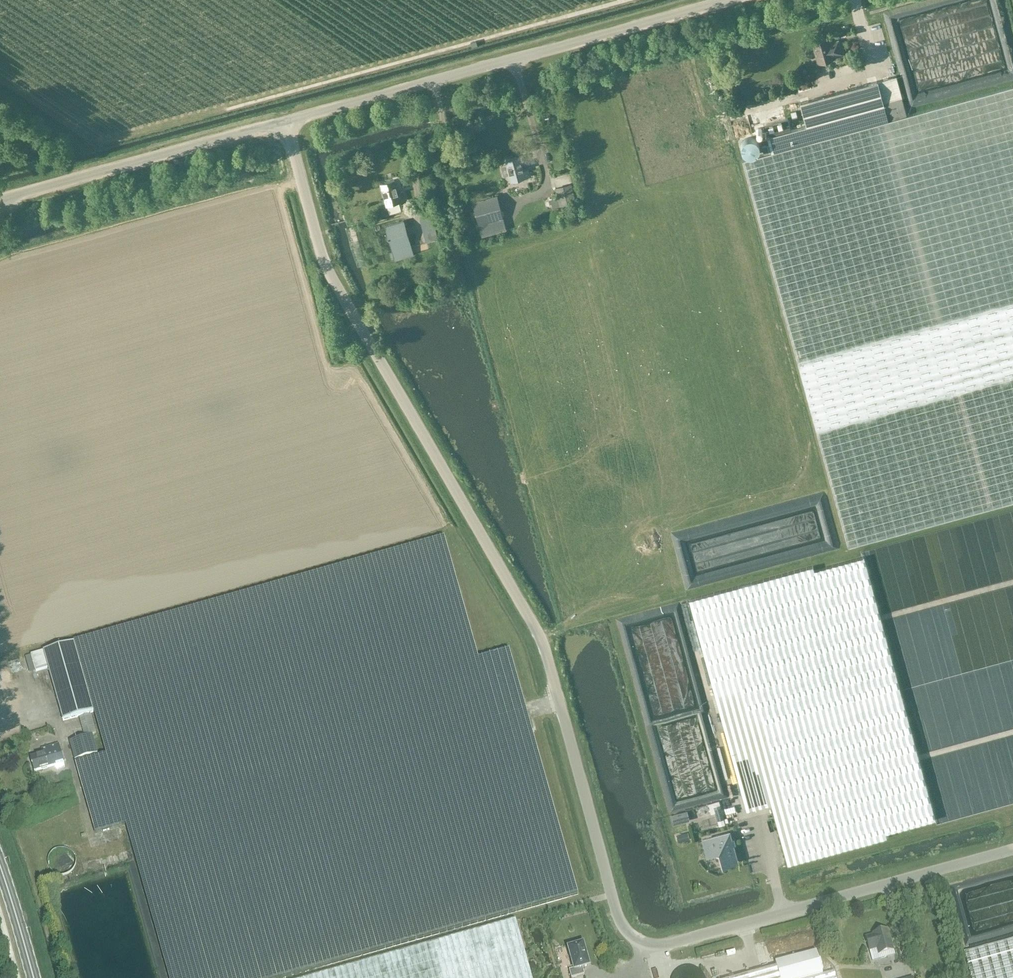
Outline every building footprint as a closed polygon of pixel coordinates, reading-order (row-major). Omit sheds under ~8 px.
[(819,63),(835,58),(835,57),(844,55),(842,48),(839,48),(838,42),(829,44),(827,38),(811,43),(813,51),(816,50),(819,63)] [(743,160),(848,546),(1012,501),(1012,86),(907,115),(896,77),(800,103),(806,126),(767,137),(772,152),(743,160)] [(753,137),(750,137),(747,138),(744,140),(742,142),(741,145),(741,148),(743,151),(745,154),(748,155),(751,155),(754,155),(757,153),(759,150),(760,147),(760,144),(758,141),(756,139),(753,137)] [(507,165),(501,166),(504,176),(510,174),(511,181),(530,176),(528,168),(523,169),(519,156),(506,160),(507,165)] [(561,181),(560,168),(553,168),(554,181),(561,181)] [(380,184),(386,205),(405,200),(402,192),(397,193),(394,180),(380,184)] [(479,224),(503,218),(497,195),(472,202),(479,224)] [(392,249),(410,243),(404,221),(385,226),(392,249)] [(392,249),(395,260),(414,255),(410,243),(392,249)] [(30,655),(35,672),(47,668),(62,721),(93,712),(106,755),(106,754),(114,784),(83,793),(95,833),(125,825),(169,977),(278,977),(578,894),(509,650),(479,659),(444,537),(30,655)] [(887,837),(886,833),(935,820),(864,557),(814,571),(813,566),(714,593),(752,733),(727,740),(746,810),(771,803),(787,864),(887,837)] [(714,593),(689,600),(727,740),(752,733),(714,593)] [(94,735),(71,741),(76,760),(99,753),(94,735)] [(30,758),(34,771),(55,765),(57,769),(64,767),(59,749),(60,748),(59,745),(42,749),(43,754),(30,758)] [(106,755),(75,763),(83,793),(114,784),(106,754),(106,755)] [(716,819),(723,817),(718,800),(700,805),(703,816),(714,812),(716,819)] [(685,809),(676,812),(678,819),(688,816),(685,809)] [(729,832),(703,839),(707,853),(714,851),(714,852),(716,854),(717,855),(719,855),(720,855),(723,865),(737,861),(729,832)] [(66,848),(61,848),(57,849),(53,851),(50,854),(48,857),(48,862),(48,866),(50,870),(53,873),(57,875),(61,876),(65,875),(69,873),(73,870),(75,866),(75,862),(75,857),(73,854),(70,850),(66,848)] [(96,860),(83,863),(84,870),(97,866),(96,860)] [(354,964),(358,977),(558,977),(540,910),(354,964)] [(888,930),(873,934),(873,935),(866,937),(866,938),(869,951),(877,949),(878,955),(894,951),(888,930)] [(964,953),(971,977),(1012,977),(1012,939),(964,953)] [(583,944),(568,948),(574,969),(569,971),(571,977),(574,977),(584,975),(582,968),(589,966),(583,944)] [(736,977),(835,977),(833,972),(822,975),(816,951),(775,963),(776,967),(736,977)] [(304,977),(358,977),(354,964),(304,977)] [(704,977),(704,976),(703,975),(702,973),(701,972),(700,972),(699,970),(698,970),(696,969),(694,968),(693,967),(691,967),(690,967),(688,967),(686,967),(684,967),(682,968),(681,968),(679,969),(678,970),(677,971),(675,972),(674,974),(673,975),(673,977),(672,977),(705,977),(704,977)]
